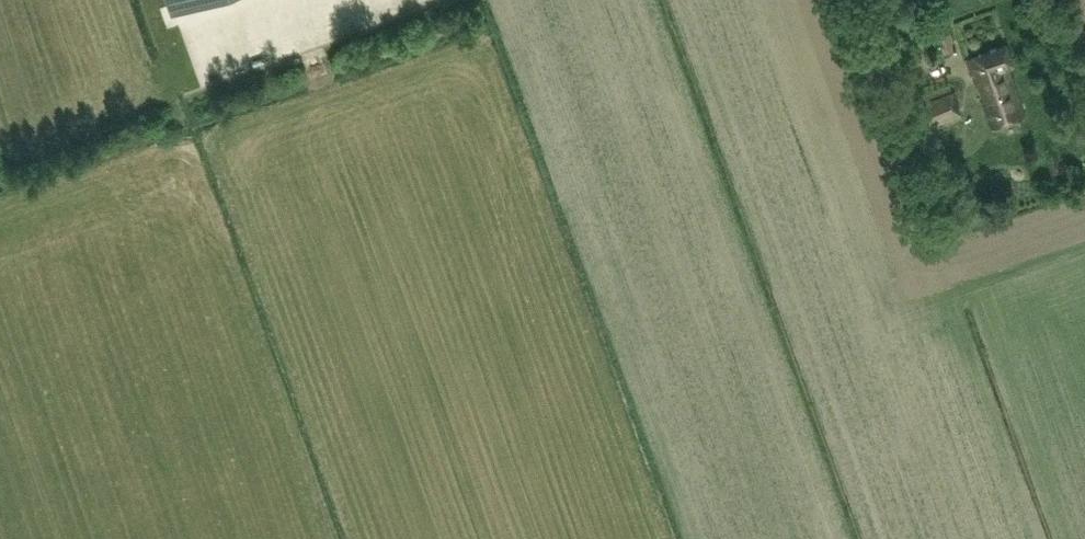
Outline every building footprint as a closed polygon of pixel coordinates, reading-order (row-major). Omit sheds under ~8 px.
[(956,49),(950,30),(937,34),(944,53),(956,49)] [(1025,116),(1007,66),(1014,64),(1007,45),(968,59),(993,128),(1025,116)] [(923,99),(924,102),(912,107),(924,137),(962,122),(948,89),(923,99)]
